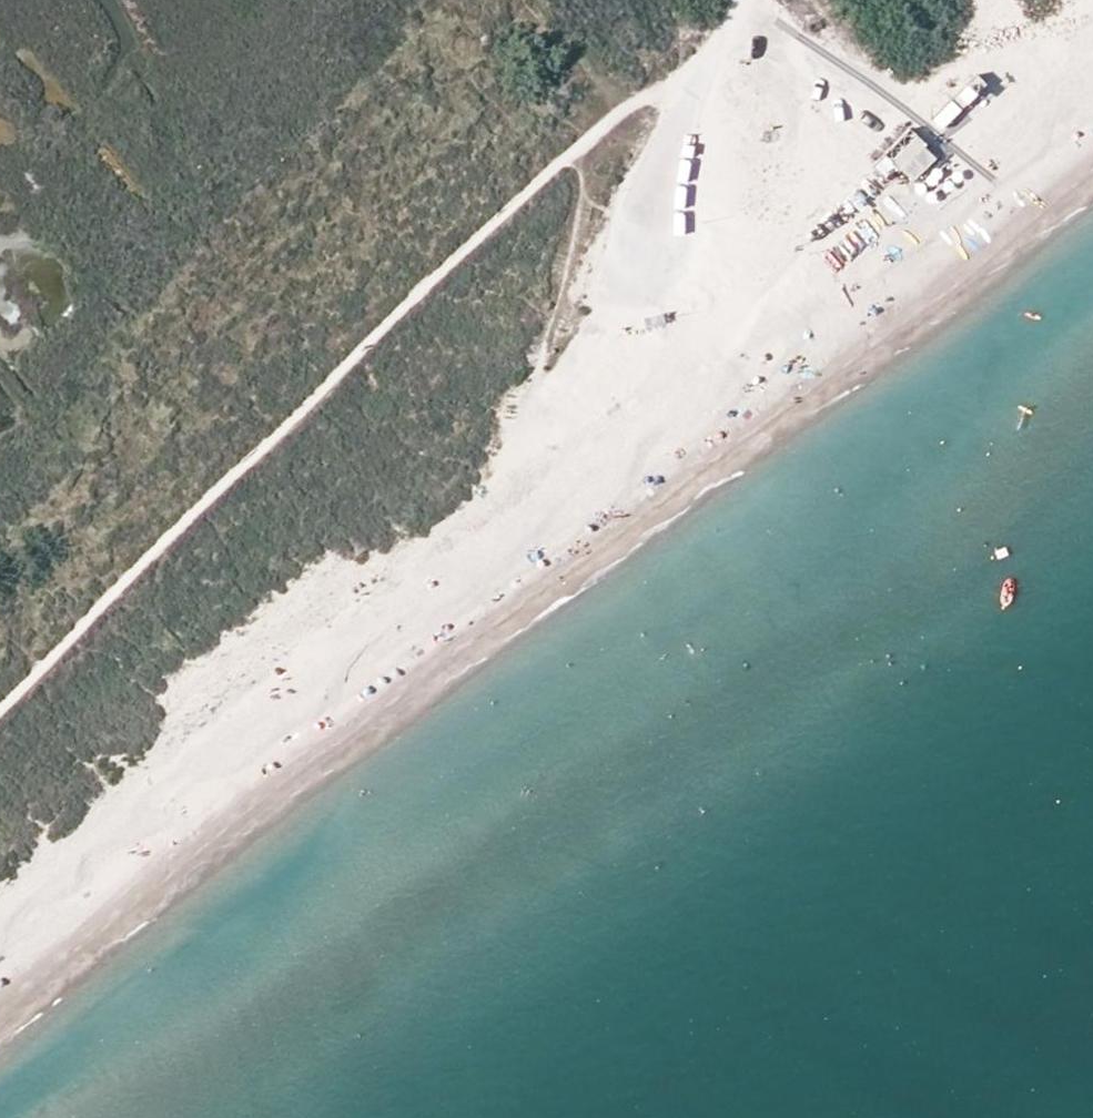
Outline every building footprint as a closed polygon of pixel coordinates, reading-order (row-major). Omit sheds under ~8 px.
[(928,118),(940,129),(960,108),(948,96),(928,118)] [(910,120),(875,161),(894,177),(932,138),(910,120)] [(665,311),(643,315),(646,327),(668,322),(665,311)]
